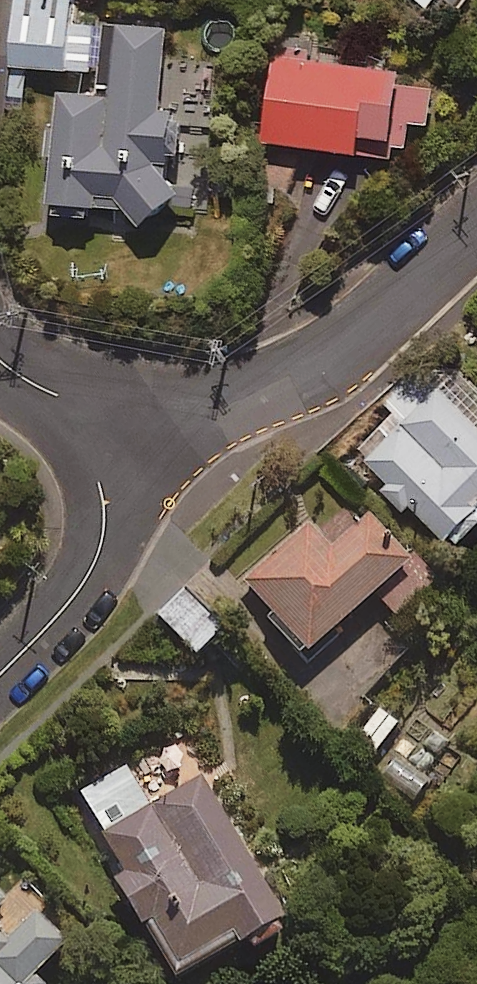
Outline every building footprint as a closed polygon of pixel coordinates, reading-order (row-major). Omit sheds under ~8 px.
[(14,74),(71,76),(74,0),(18,0),(14,74)] [(428,16),(439,0),(407,0),(428,16)] [(169,34),(105,30),(100,102),(60,100),(52,217),(176,225),(183,122),(164,121),(169,34)] [(362,170),(364,163),(398,171),(401,158),(410,160),(415,136),(431,139),(440,99),(281,62),(261,147),(362,170)] [(463,380),(435,406),(412,382),(386,407),(396,417),(355,456),(458,563),(476,545),(476,394),(463,380)] [(411,580),(367,528),(331,559),(308,532),(242,587),(310,666),(411,580)] [(225,643),(185,595),(155,620),(196,668),(225,643)] [(153,813),(128,766),(80,792),(105,839),(98,842),(174,983),(186,983),(248,951),(256,965),(283,951),(281,946),(288,942),(204,785),(153,813)] [(68,958),(36,926),(8,954),(0,946),(0,983),(41,983),(68,958)]
